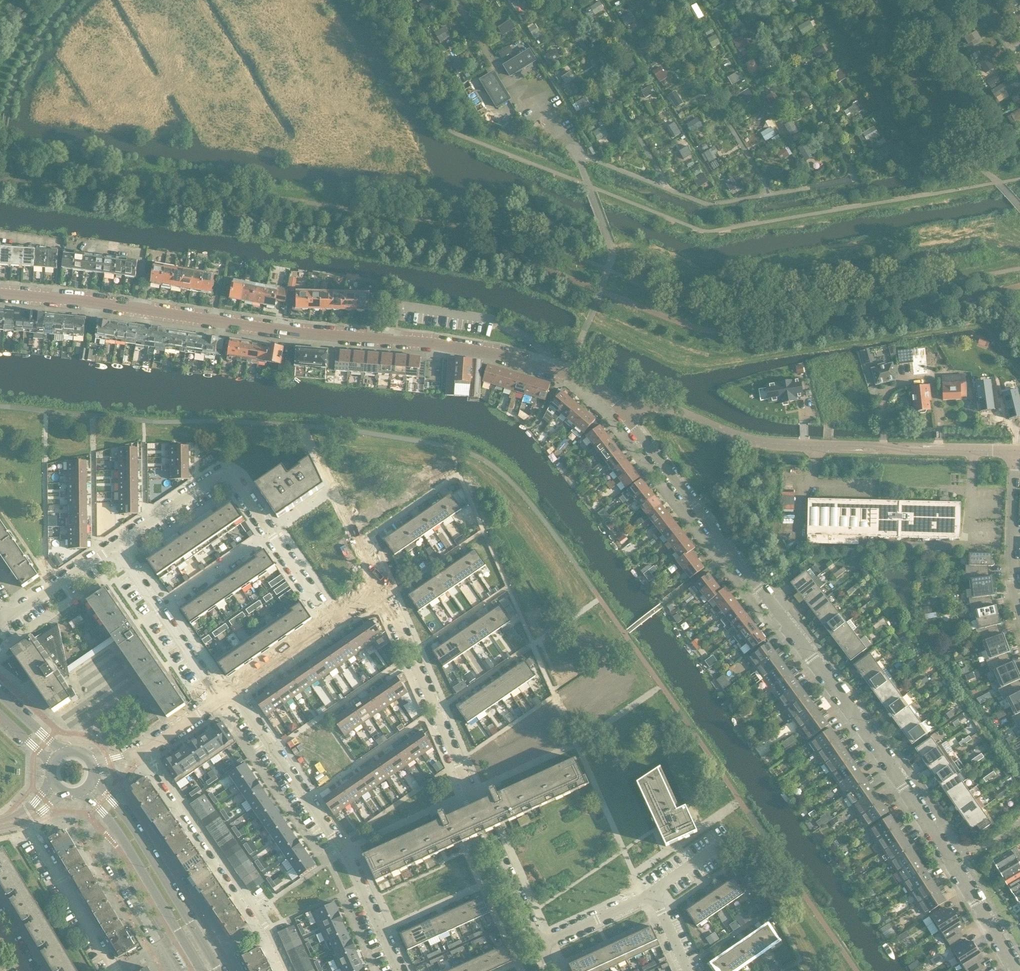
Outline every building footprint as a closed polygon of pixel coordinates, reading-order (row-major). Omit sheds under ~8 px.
[(428,0),(427,0),(420,4),(424,12),(432,7),(428,0)] [(591,7),(595,14),(604,9),(600,2),(591,7)] [(701,11),(697,4),(690,8),(695,15),(701,11)] [(726,12),(722,5),(714,9),(718,17),(726,12)] [(954,6),(947,10),(953,21),(960,16),(954,6)] [(622,19),(626,25),(635,20),(631,13),(622,19)] [(505,33),(515,27),(510,19),(500,26),(505,33)] [(814,28),(809,20),(798,27),(803,35),(814,28)] [(528,28),(532,35),(538,31),(534,24),(528,28)] [(437,31),(442,40),(450,35),(444,27),(437,31)] [(964,37),(968,44),(975,39),(971,32),(964,37)] [(720,44),(716,35),(708,39),(712,48),(720,44)] [(647,37),(638,42),(642,49),(651,44),(647,37)] [(620,52),(627,47),(622,39),(615,43),(620,52)] [(749,48),(743,39),(735,45),(740,53),(749,48)] [(502,57),(514,51),(511,45),(499,50),(502,57)] [(826,51),(822,45),(813,50),(817,57),(826,51)] [(546,55),(550,62),(559,56),(554,49),(546,55)] [(510,75),(535,60),(529,50),(504,65),(510,75)] [(467,68),(460,57),(452,62),(459,73),(467,68)] [(636,66),(632,58),(618,67),(622,74),(626,71),(628,75),(631,73),(629,70),(636,66)] [(994,68),(988,58),(979,63),(985,73),(994,68)] [(758,67),(754,61),(747,65),(751,72),(758,67)] [(667,77),(660,66),(653,71),(659,82),(667,77)] [(845,78),(839,69),(832,74),(838,83),(845,78)] [(561,75),(565,82),(574,77),(569,70),(561,75)] [(730,76),(734,83),(741,79),(737,72),(730,76)] [(511,99),(500,82),(497,84),(490,73),(480,80),(497,107),(511,99)] [(990,84),(1000,80),(998,75),(988,79),(990,84)] [(996,98),(1011,89),(1007,81),(992,91),(996,98)] [(641,90),(646,98),(654,92),(650,85),(641,90)] [(739,94),(743,101),(752,96),(748,89),(739,94)] [(670,97),(675,104),(682,100),(677,93),(670,97)] [(780,102),(775,94),(767,98),(773,107),(780,102)] [(590,105),(586,97),(575,103),(579,110),(590,105)] [(849,111),(852,116),(857,114),(859,114),(859,115),(863,112),(858,103),(854,105),(854,106),(853,107),(853,108),(849,111)] [(1011,115),(1015,122),(1019,119),(1019,109),(1011,115)] [(702,126),(697,118),(687,124),(692,132),(702,126)] [(666,126),(673,136),(680,132),(673,121),(666,126)] [(798,132),(792,121),(785,125),(791,136),(798,132)] [(593,132),(598,140),(608,134),(602,126),(593,132)] [(763,133),(767,140),(776,135),(771,128),(763,133)] [(872,131),(864,136),(868,143),(877,137),(872,131)] [(704,151),(711,147),(708,141),(701,145),(704,151)] [(692,153),(687,145),(678,151),(682,158),(692,153)] [(716,158),(714,154),(718,152),(715,147),(704,153),(709,162),(716,158)] [(799,151),(804,160),(811,156),(806,147),(799,151)] [(778,152),(782,159),(790,155),(785,148),(778,152)] [(883,150),(878,153),(883,162),(888,159),(883,150)] [(697,179),(702,186),(708,182),(704,175),(697,179)] [(738,187),(733,178),(725,182),(730,191),(738,187)] [(2,247),(1,247),(0,258),(0,265),(11,266),(12,248),(2,247)] [(24,249),(12,248),(11,266),(23,267),(24,249)] [(35,249),(24,249),(23,267),(34,267),(35,249)] [(47,250),(35,249),(34,267),(46,268),(47,250)] [(59,251),(47,250),(46,268),(57,269),(59,251)] [(62,268),(73,270),(75,253),(65,251),(62,268)] [(85,254),(75,253),(73,270),(83,271),(85,254)] [(96,255),(85,254),(83,271),(94,273),(96,255)] [(106,257),(96,255),(94,273),(104,274),(106,257)] [(117,258),(106,257),(104,274),(114,275),(117,258)] [(127,260),(117,258),(114,275),(125,277),(127,260)] [(138,261),(127,260),(125,277),(136,278),(138,261)] [(161,284),(165,266),(155,265),(154,271),(152,272),(152,276),(152,277),(151,283),(154,283),(155,284),(159,285),(161,284)] [(174,268),(165,266),(161,284),(162,285),(163,286),(168,287),(169,286),(171,286),(174,268)] [(184,270),(174,268),(171,286),(172,286),(173,288),(178,288),(179,287),(180,288),(184,270)] [(193,271),(184,270),(180,288),(182,288),(183,289),(188,290),(189,289),(190,289),(193,271)] [(203,273),(193,271),(190,289),(192,290),(193,291),(197,292),(199,291),(200,291),(203,273)] [(214,275),(203,273),(200,291),(202,291),(203,293),(207,293),(209,293),(211,293),(212,287),(214,286),(214,282),(213,281),(214,275)] [(294,292),(297,278),(290,277),(288,290),(288,291),(294,292)] [(237,299),(242,300),(245,282),(234,280),(232,292),(231,293),(230,296),(231,297),(231,298),(232,298),(233,299),(236,300),(237,299)] [(256,284),(245,282),(242,300),(246,301),(247,302),(251,302),(252,302),(253,302),(256,284)] [(267,286),(256,284),(253,302),(254,303),(258,304),(259,303),(263,304),(267,286)] [(286,302),(288,291),(288,290),(267,286),(263,304),(268,305),(269,306),(273,307),(274,306),(275,306),(275,305),(276,304),(277,302),(276,300),(286,302)] [(307,309),(308,308),(309,292),(297,292),(297,308),(302,308),(303,309),(307,309)] [(321,292),(309,292),(308,308),(314,308),(315,309),(319,309),(320,308),(321,308),(321,292)] [(333,292),(321,292),(321,308),(326,308),(327,310),(331,310),(332,308),(333,308),(333,292)] [(343,293),(333,292),(333,308),(335,310),(339,310),(340,309),(343,309),(343,293)] [(354,293),(343,293),(343,309),(345,309),(347,310),(350,310),(352,309),(354,309),(354,293)] [(376,293),(354,293),(354,309),(357,309),(359,310),(362,310),(364,309),(369,309),(369,307),(376,307),(376,293)] [(11,310),(6,310),(4,330),(13,331),(15,312),(12,312),(11,310)] [(19,312),(15,312),(13,331),(23,332),(25,312),(20,311),(19,312)] [(25,311),(25,312),(23,332),(33,333),(35,312),(32,312),(31,311),(27,311),(26,311),(25,311)] [(39,313),(35,312),(33,333),(43,333),(45,313),(44,312),(40,312),(39,313)] [(46,313),(45,313),(43,333),(54,334),(55,315),(52,315),(51,314),(46,314),(46,313)] [(59,316),(55,315),(54,334),(64,335),(65,315),(60,315),(59,316)] [(71,316),(65,315),(64,335),(73,336),(75,317),(72,317),(71,316)] [(79,318),(75,317),(73,336),(84,337),(86,318),(84,318),(84,317),(80,317),(79,318)] [(96,338),(106,340),(108,321),(105,320),(104,319),(101,319),(100,320),(99,319),(96,338)] [(113,321),(108,321),(106,340),(115,341),(118,321),(114,321),(113,321)] [(124,322),(118,321),(115,341),(125,343),(128,324),(125,323),(124,322)] [(132,325),(128,324),(125,343),(135,344),(138,324),(134,324),(132,325)] [(144,325),(138,324),(135,344),(145,346),(148,327),(145,326),(144,325)] [(152,328),(148,327),(145,346),(149,346),(155,347),(158,327),(152,326),(152,328)] [(165,328),(158,327),(155,347),(165,349),(167,330),(165,330),(165,328)] [(172,331),(167,330),(165,349),(175,350),(178,331),(173,330),(172,331)] [(184,331),(178,331),(175,350),(185,352),(188,333),(184,333),(184,331)] [(192,334),(188,333),(185,352),(195,353),(198,334),(193,333),(192,334)] [(203,334),(198,334),(195,353),(205,355),(207,336),(204,336),(203,334)] [(212,337),(207,336),(205,355),(215,357),(218,338),(217,338),(216,336),(213,336),(212,337)] [(230,340),(227,359),(232,360),(232,358),(238,359),(241,341),(240,341),(239,339),(235,339),(234,340),(230,340)] [(241,341),(238,359),(237,361),(242,362),(242,360),(248,360),(250,343),(249,341),(245,340),(244,342),(241,341)] [(254,343),(250,343),(248,360),(247,363),(252,363),(252,361),(259,362),(262,344),(260,344),(259,343),(255,342),(254,343)] [(269,346),(262,344),(259,362),(266,363),(267,361),(269,346)] [(271,345),(269,346),(267,361),(281,363),(283,348),(277,347),(276,345),(271,345)] [(325,379),(327,350),(297,348),(295,377),(325,379)] [(912,372),(931,370),(928,348),(912,350),(912,349),(896,350),(898,365),(911,364),(912,372)] [(351,352),(344,351),(341,351),(341,352),(330,351),(328,370),(348,372),(350,372),(351,353),(351,352)] [(365,353),(358,352),(355,352),(355,353),(351,353),(350,372),(348,372),(347,377),(351,377),(351,372),(362,373),(364,373),(365,354),(365,353)] [(379,354),(372,353),(369,353),(368,354),(365,354),(364,373),(362,373),(361,378),(365,378),(365,373),(376,374),(377,374),(379,355),(379,354)] [(393,355),(386,354),(382,354),(382,355),(379,355),(377,374),(376,374),(375,379),(379,379),(379,374),(389,375),(391,375),(393,356),(393,355)] [(407,356),(400,355),(396,355),(396,356),(393,356),(391,375),(389,375),(389,380),(392,380),(393,375),(403,376),(405,376),(407,357),(407,356)] [(410,357),(407,357),(405,376),(403,376),(403,381),(406,381),(407,376),(425,377),(426,360),(421,360),(421,357),(410,356),(410,357)] [(480,397),(482,371),(482,365),(482,361),(449,359),(446,395),(480,397)] [(896,378),(892,364),(892,363),(891,363),(891,364),(885,365),(885,363),(878,365),(879,367),(873,369),(873,368),(872,369),(872,370),(876,384),(876,385),(877,384),(895,379),(896,379),(896,378)] [(488,365),(487,366),(482,365),(482,371),(486,371),(483,381),(491,384),(493,385),(498,368),(488,365)] [(509,371),(498,368),(493,385),(491,384),(490,388),(495,389),(496,385),(504,388),(509,371)] [(519,374),(509,371),(504,388),(511,390),(514,391),(519,374)] [(529,377),(519,374),(514,391),(511,390),(510,394),(516,395),(517,392),(524,394),(529,377)] [(943,400),(961,399),(961,396),(966,396),(966,375),(943,376),(943,382),(943,400)] [(540,380),(529,377),(524,394),(532,396),(535,397),(540,380)] [(766,385),(769,402),(781,400),(781,403),(797,400),(796,397),(803,396),(800,379),(766,385)] [(551,383),(540,380),(535,397),(532,396),(531,400),(536,402),(537,398),(546,400),(551,383)] [(929,385),(911,387),(914,411),(918,411),(919,412),(920,413),(925,413),(926,411),(926,410),(930,409),(929,400),(931,400),(929,385)] [(992,386),(977,388),(981,415),(996,413),(992,386)] [(1003,394),(1010,419),(1019,416),(1019,400),(1017,390),(1003,394)] [(562,391),(550,405),(547,410),(553,415),(554,413),(557,410),(559,412),(570,398),(562,391)] [(579,405),(570,398),(559,412),(561,414),(567,419),(579,405)] [(587,412),(579,405),(567,419),(573,424),(575,426),(587,412)] [(591,425),(595,420),(587,412),(575,426),(573,429),(571,431),(579,438),(584,432),(584,433),(591,425)] [(599,426),(594,430),(586,436),(591,443),(593,445),(607,434),(600,425),(599,426)] [(593,445),(594,447),(599,454),(613,443),(607,434),(593,445)] [(599,454),(604,460),(606,462),(620,451),(613,443),(599,454)] [(170,446),(170,450),(170,457),(189,457),(189,445),(170,446)] [(119,448),(119,457),(119,459),(138,459),(138,448),(119,448)] [(606,462),(608,464),(613,471),(626,460),(620,451),(606,462)] [(170,457),(170,466),(170,468),(189,468),(189,457),(170,457)] [(278,518),(306,499),(325,486),(323,483),(311,458),(294,470),(288,474),(284,467),(256,486),(278,518)] [(119,459),(119,462),(119,470),(138,470),(138,459),(119,459)] [(598,472),(605,467),(608,464),(606,462),(604,460),(598,465),(595,467),(598,472)] [(613,471),(618,477),(619,479),(633,468),(626,460),(613,471)] [(68,461),(68,470),(68,472),(87,472),(87,461),(68,461)] [(170,468),(170,470),(170,479),(189,479),(189,468),(170,468)] [(619,479),(621,481),(626,488),(640,477),(633,468),(619,479)] [(119,470),(119,479),(119,481),(138,481),(138,470),(119,470)] [(68,472),(68,475),(68,483),(87,483),(87,472),(68,472)] [(627,490),(633,496),(634,498),(648,488),(641,479),(627,490)] [(119,481),(119,483),(119,492),(138,491),(138,481),(119,481)] [(68,483),(68,492),(68,494),(87,494),(87,483),(68,483)] [(634,498),(636,501),(641,507),(655,496),(648,488),(634,498)] [(119,492),(119,500),(119,502),(138,502),(138,491),(119,492)] [(461,509),(455,500),(459,498),(463,496),(460,491),(456,494),(452,495),(451,493),(441,500),(452,516),(461,509)] [(786,507),(795,508),(795,493),(787,493),(786,507)] [(68,494),(68,496),(68,505),(87,505),(87,494),(68,494)] [(641,507),(646,513),(647,516),(661,505),(655,496),(641,507)] [(959,539),(960,520),(960,502),(948,502),(948,499),(941,499),(941,498),(940,498),(940,502),(809,499),(808,543),(858,544),(859,537),(959,539)] [(441,500),(432,507),(442,522),(452,516),(441,500)] [(119,502),(119,505),(119,514),(139,514),(138,502),(119,502)] [(232,502),(219,511),(216,513),(229,532),(245,521),(232,502)] [(68,505),(68,513),(68,516),(87,515),(87,505),(68,505)] [(647,516),(649,518),(654,524),(668,513),(661,505),(647,516)] [(432,507),(422,513),(433,529),(442,522),(432,507)] [(216,513),(200,524),(213,543),(229,532),(216,513)] [(422,513),(413,520),(423,535),(433,529),(422,513)] [(640,524),(646,520),(649,518),(647,516),(646,513),(639,518),(637,521),(637,522),(639,524),(640,524)] [(654,524),(659,530),(661,533),(675,522),(668,513),(654,524)] [(68,516),(68,518),(68,526),(88,526),(87,515),(68,516)] [(413,520),(403,526),(414,542),(423,535),(413,520)] [(661,533),(662,535),(667,541),(681,530),(675,522),(661,533)] [(200,524),(183,536),(196,554),(213,543),(200,524)] [(4,525),(0,527),(0,554),(5,560),(21,549),(4,525)] [(68,526),(68,535),(69,537),(88,537),(88,526),(68,526)] [(403,526),(394,533),(404,548),(414,542),(403,526)] [(667,541),(672,548),(674,550),(688,539),(681,530),(667,541)] [(394,533),(384,539),(395,555),(404,548),(394,533)] [(624,534),(618,539),(622,544),(628,539),(624,534)] [(183,536),(166,547),(179,566),(196,554),(183,536)] [(69,537),(69,539),(69,548),(88,548),(88,537),(69,537)] [(676,552),(680,558),(681,558),(691,550),(691,551),(695,548),(688,539),(674,550),(676,552)] [(166,547),(147,560),(160,579),(179,566),(166,547)] [(39,576),(21,549),(5,560),(12,571),(10,572),(13,576),(15,575),(23,587),(39,576)] [(265,549),(184,605),(180,608),(180,609),(191,623),(276,565),(265,549)] [(475,549),(465,556),(476,572),(486,565),(475,549)] [(681,558),(680,558),(676,561),(682,568),(683,570),(697,559),(691,551),(691,550),(681,558)] [(433,552),(429,555),(433,561),(437,558),(433,552)] [(992,554),(969,553),(969,565),(966,565),(965,573),(988,571),(988,566),(991,566),(993,566),(994,565),(994,563),(994,562),(993,561),(992,560),(992,554)] [(465,556),(456,562),(467,578),(476,572),(465,556)] [(683,570),(685,572),(690,579),(704,568),(697,559),(683,570)] [(456,562),(446,569),(457,585),(467,578),(456,562)] [(654,565),(648,570),(651,574),(657,569),(654,565)] [(446,569),(437,575),(448,591),(457,585),(446,569)] [(797,592),(816,578),(809,569),(790,583),(797,592)] [(988,571),(965,573),(966,580),(969,580),(970,589),(993,586),(992,576),(989,577),(988,571)] [(695,584),(700,591),(701,593),(715,582),(708,573),(695,584)] [(269,583),(272,588),(285,579),(282,574),(269,583)] [(437,575),(427,582),(438,598),(448,591),(437,575)] [(804,601),(819,589),(824,585),(817,577),(816,578),(797,592),(804,601)] [(277,595),(290,586),(287,582),(274,590),(277,595)] [(427,582),(418,588),(429,604),(438,598),(427,582)] [(701,593),(703,595),(708,602),(712,599),(722,591),(722,590),(715,582),(701,593)] [(993,586),(970,589),(972,598),(969,598),(969,605),(992,601),(991,596),(994,595),(993,586)] [(725,587),(722,590),(722,591),(712,599),(717,605),(718,607),(732,596),(725,587)] [(106,588),(88,601),(119,647),(168,717),(189,703),(188,702),(185,699),(186,698),(136,627),(134,628),(106,588)] [(418,588),(408,595),(419,611),(429,604),(418,588)] [(282,602),(295,593),(292,589),(279,598),(282,602)] [(819,589),(804,601),(810,609),(826,597),(819,589)] [(266,602),(273,598),(270,593),(263,598),(266,602)] [(718,607),(720,609),(725,616),(739,605),(732,596),(718,607)] [(511,604),(507,597),(500,601),(504,608),(511,604)] [(826,597),(810,609),(817,618),(832,606),(826,597)] [(259,600),(253,605),(256,609),(262,605),(259,600)] [(992,601),(969,605),(971,612),(974,611),(976,620),(998,614),(996,605),(993,606),(992,601)] [(301,602),(216,661),(227,677),(231,674),(312,618),(301,602)] [(249,614),(256,609),(253,605),(246,610),(249,614)] [(499,605),(490,612),(500,628),(510,621),(499,605)] [(725,616),(730,622),(732,624),(746,613),(739,605),(725,616)] [(832,606),(817,618),(823,626),(839,614),(832,606)] [(243,612),(236,616),(239,621),(246,616),(243,612)] [(490,612),(480,619),(491,634),(500,628),(490,612)] [(732,624),(733,626),(738,633),(752,622),(746,613),(732,624)] [(839,614),(823,626),(830,635),(846,623),(839,614)] [(998,614),(976,620),(978,629),(975,629),(977,636),(999,630),(998,625),(1001,624),(998,614)] [(232,626),(239,621),(236,616),(229,621),(232,626)] [(480,619),(471,625),(482,641),(491,634),(480,619)] [(372,620),(363,626),(374,642),(376,641),(383,636),(372,620)] [(846,623),(830,635),(837,644),(852,632),(855,629),(849,621),(846,623)] [(738,633),(743,639),(745,641),(759,630),(752,622),(738,633)] [(226,623),(219,628),(222,633),(229,628),(226,623)] [(43,635),(33,642),(32,640),(13,653),(15,655),(0,665),(25,684),(32,679),(54,713),(73,700),(74,702),(79,699),(74,691),(72,692),(69,694),(65,688),(68,686),(64,678),(69,675),(69,677),(70,677),(58,625),(43,635)] [(471,625),(461,632),(472,647),(482,641),(471,625)] [(363,626),(354,633),(365,648),(372,644),(374,642),(363,626)] [(215,637),(222,633),(219,628),(212,633),(215,637)] [(745,641),(747,643),(752,650),(766,639),(759,630),(745,641)] [(999,630),(977,636),(979,643),(982,642),(985,650),(1007,642),(1004,633),(1001,634),(999,630)] [(461,632),(452,638),(463,654),(472,647),(461,632)] [(852,632),(837,644),(843,652),(859,640),(852,632)] [(354,633),(345,639),(356,654),(358,653),(365,648),(354,633)] [(212,639),(209,635),(202,640),(205,644),(212,639)] [(903,636),(899,640),(900,642),(902,645),(910,639),(909,638),(907,636),(904,638),(903,636)] [(452,638),(442,644),(453,660),(463,654),(452,638)] [(697,638),(692,642),(697,650),(703,646),(697,638)] [(345,639),(336,645),(347,661),(354,656),(356,654),(345,639)] [(859,640),(843,652),(850,661),(866,649),(859,640)] [(1007,642),(985,650),(988,659),(986,660),(988,666),(1009,657),(1007,653),(1010,651),(1007,642)] [(751,668),(753,670),(780,650),(778,647),(773,650),(772,648),(768,643),(748,657),(754,666),(751,668)] [(442,644),(433,651),(443,667),(453,660),(442,644)] [(336,645),(327,651),(338,667),(340,665),(347,661),(336,645)] [(780,650),(753,670),(754,672),(757,670),(763,678),(784,663),(780,659),(778,657),(783,653),(780,650)] [(327,651),(318,657),(329,673),(336,668),(338,667),(327,651)] [(853,665),(860,675),(876,663),(869,654),(853,665)] [(713,655),(705,661),(709,667),(718,661),(713,655)] [(489,656),(482,661),(489,670),(495,665),(489,656)] [(318,657),(309,663),(320,679),(322,678),(329,673),(318,657)] [(1009,657),(988,666),(991,672),(993,671),(997,679),(1018,670),(1014,661),(1011,662),(1009,657)] [(520,664),(516,666),(527,682),(536,676),(523,658),(519,661),(520,664)] [(309,663),(300,669),(311,685),(318,680),(320,679),(309,663)] [(787,668),(784,663),(763,678),(769,686),(766,688),(768,690),(795,670),(793,667),(788,670),(786,668),(787,668)] [(876,663),(860,675),(866,683),(882,672),(876,663)] [(512,669),(508,672),(519,688),(527,682),(516,666),(515,664),(510,667),(512,669)] [(300,669),(291,676),(302,691),(304,690),(311,685),(300,669)] [(885,669),(882,672),(866,683),(873,692),(889,680),(892,678),(885,669)] [(504,675),(500,678),(510,694),(519,688),(508,672),(506,670),(502,673),(504,675)] [(795,670),(768,690),(769,693),(772,690),(778,699),(798,684),(795,679),(794,679),(793,677),(798,674),(795,670)] [(997,679),(1001,687),(998,688),(1000,694),(1019,685),(1019,682),(1019,680),(1019,679),(1019,675),(1018,670),(997,679)] [(724,673),(717,678),(724,688),(731,683),(724,673)] [(495,681),(491,684),(502,699),(510,694),(500,678),(498,675),(493,678),(494,679),(495,681)] [(291,676),(282,682),(293,697),(300,693),(302,691),(291,676)] [(397,676),(388,683),(399,699),(400,697),(408,692),(397,676)] [(464,679),(454,686),(457,691),(467,684),(464,679)] [(889,680),(873,692),(879,701),(895,689),(889,680)] [(487,687),(483,689),(494,705),(502,699),(491,684),(490,681),(485,684),(487,687)] [(282,682),(274,688),(284,704),(286,702),(293,697),(282,682)] [(388,683),(379,689),(390,705),(397,700),(399,699),(388,683)] [(802,688),(798,684),(778,699),(784,707),(781,709),(783,711),(810,691),(808,687),(803,691),(801,689),(802,688)] [(1000,694),(1003,700),(1006,699),(1010,707),(1019,702),(1019,685),(1000,694)] [(478,692),(474,695),(485,711),(494,705),(483,689),(481,687),(477,690),(477,691),(478,692)] [(274,688),(265,694),(276,710),(283,705),(284,704),(274,688)] [(379,689),(370,695),(381,711),(383,710),(390,705),(379,689)] [(895,689),(879,701),(886,709),(901,698),(895,689)] [(810,691),(783,711),(784,713),(787,711),(793,719),(813,704),(810,699),(809,700),(808,698),(813,694),(810,691)] [(470,698),(466,701),(477,717),(485,711),(474,695),(473,693),(468,696),(469,696),(470,698)] [(266,716),(270,713),(276,710),(265,694),(255,700),(266,716)] [(370,695),(361,701),(372,717),(379,712),(381,711),(370,695)] [(982,696),(976,699),(980,704),(985,702),(982,696)] [(468,723),(477,717),(466,701),(464,698),(460,702),(462,704),(457,707),(468,723)] [(901,698),(886,709),(892,718),(908,706),(901,698)] [(361,701),(352,707),(363,723),(365,722),(372,717),(361,701)] [(1010,707),(1014,715),(1012,716),(1015,722),(1019,719),(1019,702),(1010,707)] [(817,709),(813,704),(793,719),(799,727),(796,729),(797,731),(825,711),(822,708),(818,711),(816,709),(817,709)] [(911,704),(908,706),(892,718),(898,727),(914,715),(917,713),(911,704)] [(352,707),(343,713),(354,729),(361,724),(363,723),(352,707)] [(825,711),(797,731),(799,733),(802,731),(808,740),(828,725),(825,720),(824,720),(823,718),(827,714),(825,711)] [(345,735),(349,733),(354,729),(343,713),(334,720),(345,736),(345,735)] [(510,713),(506,716),(510,722),(514,719),(510,713)] [(914,715),(898,727),(905,735),(921,724),(914,715)] [(924,721),(921,724),(905,735),(912,745),(931,731),(924,721)] [(974,722),(968,726),(975,735),(980,731),(974,722)] [(223,723),(214,729),(227,748),(236,742),(223,723)] [(494,726),(490,730),(493,735),(498,731),(494,726)] [(831,728),(810,742),(816,751),(813,753),(814,755),(842,736),(840,732),(835,736),(834,734),(834,733),(831,728)] [(214,729),(206,735),(219,754),(227,748),(214,729)] [(422,731),(413,737),(424,753),(425,752),(433,747),(422,731)] [(206,735),(197,740),(210,760),(219,754),(206,735)] [(842,736),(814,755),(816,757),(819,755),(824,764),(845,749),(842,744),(841,745),(840,743),(845,739),(842,736)] [(413,737),(404,744),(415,759),(422,755),(424,753),(413,737)] [(915,749),(921,758),(938,747),(931,738),(915,749)] [(786,739),(781,743),(785,748),(790,744),(786,739)] [(197,740),(189,746),(202,766),(210,760),(197,740)] [(947,740),(943,743),(948,751),(952,749),(947,740)] [(404,744),(395,750),(406,766),(408,764),(415,759),(404,744)] [(938,747),(921,758),(928,767),(947,754),(941,745),(938,747)] [(189,746),(180,752),(194,771),(202,766),(189,746)] [(848,754),(845,749),(824,764),(830,772),(827,774),(829,776),(857,757),(854,753),(849,757),(848,754)] [(395,750),(386,756),(397,772),(404,767),(406,766),(395,750)] [(180,752),(172,758),(185,777),(194,771),(180,752)] [(947,754),(928,767),(934,776),(953,763),(947,754)] [(386,756),(377,762),(388,778),(390,776),(397,772),(386,756)] [(857,757),(829,776),(830,778),(833,776),(839,784),(859,770),(856,765),(856,766),(854,764),(859,760),(857,757)] [(172,758),(163,764),(176,783),(185,777),(172,758)] [(373,854),(374,855),(372,856),(371,855),(366,858),(365,856),(367,856),(366,854),(372,851),(364,855),(376,881),(431,856),(461,842),(488,830),(502,824),(540,807),(587,785),(575,758),(567,762),(573,760),(573,761),(575,760),(576,762),(570,764),(571,765),(568,766),(568,765),(500,796),(499,793),(498,794),(495,788),(489,790),(492,796),(476,803),(447,817),(444,811),(438,814),(441,821),(440,821),(441,823),(373,854)] [(377,762),(368,768),(379,784),(386,779),(388,778),(377,762)] [(953,763),(934,776),(940,785),(956,774),(959,771),(953,763)] [(235,783),(251,773),(245,764),(229,774),(235,783)] [(368,768),(359,774),(370,790),(372,789),(379,784),(368,768)] [(637,784),(657,826),(666,847),(697,832),(686,807),(680,810),(661,768),(637,784)] [(863,775),(859,770),(839,784),(844,793),(841,795),(843,797),(871,777),(869,774),(864,777),(862,775),(863,775)] [(257,781),(251,773),(235,783),(241,792),(257,781)] [(359,774),(350,780),(361,796),(368,791),(370,790),(359,774)] [(956,774),(940,785),(946,794),(962,783),(956,774)] [(130,788),(136,796),(152,785),(147,776),(130,788)] [(871,777),(843,797),(844,799),(847,797),(853,805),(874,791),(870,786),(868,784),(873,781),(871,777)] [(350,780),(341,787),(352,802),(354,801),(361,796),(350,780)] [(247,800),(263,789),(257,781),(241,792),(247,800)] [(962,783),(946,794),(952,803),(968,791),(962,783)] [(152,785),(136,796),(142,805),(158,793),(152,785)] [(341,787),(332,793),(343,808),(350,804),(352,802),(341,787)] [(253,808),(268,798),(263,789),(247,800),(253,808)] [(877,796),(874,791),(853,805),(859,813),(856,815),(857,818),(885,798),(883,795),(878,798),(876,796),(877,796)] [(968,791),(952,803),(958,812),(974,800),(968,791)] [(148,813),(164,802),(158,793),(142,805),(148,813)] [(334,815),(338,812),(343,808),(332,793),(323,799),(334,815)] [(215,811),(205,795),(191,804),(202,820),(215,811)] [(259,817),(274,806),(268,798),(253,808),(259,817)] [(885,798),(857,818),(859,820),(861,818),(867,826),(888,812),(885,807),(884,807),(883,805),(888,802),(885,798)] [(978,798),(974,800),(958,812),(965,820),(981,809),(984,807),(978,798)] [(154,822),(170,811),(164,802),(148,813),(154,822)] [(264,825),(280,815),(274,806),(259,817),(264,825)] [(981,809),(965,820),(971,830),(976,826),(980,831),(991,824),(981,809)] [(814,810),(808,814),(811,818),(817,814),(814,810)] [(160,831),(176,819),(170,811),(154,822),(160,831)] [(215,811),(202,820),(206,826),(219,817),(215,811)] [(270,834),(286,823),(280,815),(264,825),(270,834)] [(825,815),(815,822),(819,828),(829,821),(825,815)] [(894,821),(891,815),(869,829),(875,838),(872,840),(873,842),(902,824),(900,820),(895,823),(893,821),(894,821)] [(219,817),(206,826),(210,831),(223,822),(219,817)] [(832,819),(829,821),(832,826),(839,822),(835,817),(832,819)] [(166,840),(182,828),(176,819),(160,831),(166,840)] [(223,822),(210,831),(221,847),(234,838),(223,822)] [(291,831),(286,823),(270,834),(276,842),(291,831)] [(902,824),(873,842),(875,844),(878,842),(883,851),(904,837),(901,832),(899,830),(904,827),(902,824)] [(182,828),(166,840),(172,848),(188,837),(182,828)] [(54,849),(71,838),(65,829),(48,839),(54,849)] [(297,840),(291,831),(276,842),(282,851),(297,840)] [(188,837),(172,848),(177,857),(194,845),(188,837)] [(908,842),(904,837),(883,851),(889,859),(886,861),(887,863),(916,845),(914,841),(909,844),(907,842),(908,842)] [(59,858),(76,848),(71,838),(54,849),(59,858)] [(234,838),(221,847),(224,852),(238,843),(234,838)] [(303,848),(297,840),(282,851),(287,859),(303,848)] [(238,843),(224,852),(228,858),(241,849),(238,843)] [(194,845),(177,857),(183,865),(200,854),(194,845)] [(916,845),(887,863),(888,865),(891,863),(897,872),(918,858),(915,853),(914,854),(913,852),(918,848),(916,845)] [(3,884),(20,874),(4,848),(0,850),(0,880),(3,884)] [(65,867),(82,857),(76,848),(59,858),(65,867)] [(309,857),(303,848),(287,859),(293,867),(309,857)] [(997,869),(1019,856),(1019,855),(1016,848),(993,862),(997,869)] [(241,849),(228,858),(232,864),(245,854),(241,849)] [(200,854),(183,865),(190,875),(206,863),(200,854)] [(245,854),(232,864),(235,869),(249,860),(245,854)] [(997,869),(1002,878),(1019,867),(1019,866),(1018,863),(1019,862),(1019,856),(997,869)] [(87,866),(82,857),(65,867),(70,876),(87,866)] [(299,876),(315,866),(309,857),(293,867),(299,876)] [(921,863),(918,858),(897,872),(902,880),(899,882),(901,884),(929,866),(927,862),(922,866),(921,863)] [(249,860),(235,869),(239,874),(252,865),(249,860)] [(196,883),(212,872),(206,863),(190,875),(196,883)] [(252,865),(239,874),(243,879),(256,870),(252,865)] [(75,885),(93,875),(87,866),(70,876),(75,885)] [(860,866),(854,870),(857,874),(863,871),(860,866)] [(929,866),(901,884),(902,887),(905,885),(910,893),(932,879),(929,874),(928,875),(927,873),(932,869),(929,866)] [(1002,878),(1007,886),(1019,878),(1019,867),(1002,878)] [(256,870),(243,879),(246,884),(259,875),(256,870)] [(202,892),(218,881),(212,872),(196,883),(202,892)] [(35,901),(20,874),(3,884),(9,895),(10,895),(11,898),(12,899),(19,911),(35,901)] [(81,894),(98,884),(93,875),(75,885),(81,894)] [(259,875),(246,884),(250,890),(264,881),(259,875)] [(734,877),(723,885),(734,900),(744,893),(743,891),(739,886),(734,877)] [(1019,889),(1019,878),(1007,886),(1012,894),(1019,889)] [(935,884),(932,879),(910,893),(916,901),(913,903),(914,906),(943,887),(941,884),(936,887),(934,885),(935,884)] [(218,881),(202,892),(207,900),(224,889),(218,881)] [(98,884),(81,894),(86,903),(103,893),(98,884)] [(723,885),(714,891),(725,906),(734,900),(723,885)] [(943,887),(914,906),(916,908),(919,906),(924,915),(946,901),(942,896),(940,894),(945,891),(943,887)] [(213,909),(230,898),(224,889),(207,900),(213,909)] [(714,891),(705,897),(715,913),(725,906),(714,891)] [(103,893),(86,903),(91,912),(108,901),(103,893)] [(483,896),(472,900),(480,917),(490,912),(483,896)] [(705,897),(695,904),(706,919),(715,913),(705,897)] [(219,918),(236,906),(230,898),(213,909),(219,918)] [(472,900),(462,905),(470,922),(480,917),(472,900)] [(51,927),(35,901),(19,911),(25,921),(28,925),(27,925),(34,937),(51,927)] [(108,901),(91,912),(97,921),(114,910),(108,901)] [(334,903),(312,913),(317,923),(338,913),(334,903)] [(695,904),(686,910),(697,926),(706,919),(695,904)] [(462,905),(452,910),(459,926),(470,922),(462,905)] [(225,927),(242,915),(236,906),(219,918),(225,927)] [(929,917),(938,931),(958,919),(952,909),(945,914),(942,909),(929,917)] [(114,910),(97,921),(102,930),(119,919),(114,910)] [(452,910),(441,915),(449,931),(459,926),(452,910)] [(338,913),(317,923),(321,932),(342,922),(338,913)] [(742,913),(736,918),(741,926),(748,922),(742,913)] [(966,914),(961,917),(965,922),(970,919),(966,914)] [(232,936),(248,924),(242,915),(225,927),(232,936)] [(441,915),(431,919),(438,936),(449,931),(441,915)] [(119,919),(102,930),(108,939),(125,929),(119,919)] [(431,919),(420,924),(428,941),(438,936),(431,919)] [(964,928),(958,919),(938,931),(942,937),(944,937),(949,945),(960,938),(957,933),(964,928)] [(342,922),(321,932),(325,941),(347,931),(342,922)] [(889,923),(881,928),(884,933),(891,928),(892,928),(889,923)] [(420,924),(410,929),(418,945),(428,941),(420,924)] [(768,925),(758,932),(768,947),(778,940),(768,925)] [(279,932),(282,938),(296,932),(294,926),(289,928),(279,932)] [(660,945),(651,926),(643,930),(652,949),(660,945)] [(51,927),(34,937),(41,948),(41,947),(42,950),(43,951),(50,963),(67,953),(51,927)] [(113,948),(130,938),(125,929),(108,939),(113,948)] [(410,929),(400,934),(407,950),(418,945),(410,929)] [(643,930),(635,934),(644,953),(652,949),(643,930)] [(347,931),(325,941),(329,950),(330,951),(334,949),(334,948),(351,940),(347,931)] [(296,932),(282,938),(284,944),(299,938),(296,932)] [(713,932),(705,938),(709,945),(718,939),(713,932)] [(758,932),(749,938),(759,953),(768,947),(758,932)] [(904,933),(896,938),(899,943),(907,938),(904,933)] [(635,934),(626,937),(635,957),(644,953),(635,934)] [(486,941),(484,936),(477,939),(479,943),(480,944),(486,941)] [(626,937),(622,940),(618,941),(627,960),(635,957),(626,937)] [(136,947),(130,938),(113,948),(119,957),(136,947)] [(299,938),(284,944),(287,951),(302,944),(299,938)] [(749,938),(739,944),(750,960),(759,953),(749,938)] [(338,958),(355,950),(351,940),(334,948),(338,958)] [(618,941),(610,945),(619,964),(627,960),(618,941)] [(955,958),(959,963),(978,951),(972,942),(965,946),(962,941),(951,948),(956,955),(955,958)] [(302,944),(287,951),(290,957),(305,950),(302,944)] [(505,944),(494,949),(502,966),(512,961),(505,944)] [(739,944),(730,951),(740,966),(750,960),(739,944)] [(610,945),(605,947),(602,949),(610,968),(619,964),(610,945)] [(266,956),(261,947),(243,956),(248,966),(266,956)] [(935,948),(929,952),(933,957),(939,954),(935,948)] [(494,949),(484,954),(492,970),(502,966),(494,949)] [(593,953),(602,970),(604,970),(610,968),(602,949),(593,953)] [(305,950),(290,957),(293,963),(307,956),(305,950)] [(328,962),(332,970),(333,970),(334,970),(359,959),(355,950),(338,958),(328,962)] [(720,957),(729,970),(734,970),(740,966),(730,951),(720,957)] [(978,951),(959,963),(962,969),(965,969),(966,970),(979,970),(980,970),(977,965),(984,960),(978,951)] [(50,963),(55,970),(77,970),(67,953),(50,963)] [(589,955),(585,956),(592,970),(602,970),(593,953),(589,955)] [(933,957),(930,959),(934,965),(943,959),(939,953),(939,954),(933,957)] [(474,959),(479,970),(491,970),(492,970),(484,954),(474,959)] [(270,966),(266,956),(248,966),(251,970),(260,970),(270,966)] [(307,956),(293,963),(296,969),(310,963),(307,956)] [(577,960),(582,970),(592,970),(585,956),(577,960)] [(711,964),(716,970),(729,970),(720,957),(711,964)] [(334,970),(335,970),(358,970),(364,968),(359,959),(334,970)] [(463,963),(467,970),(479,970),(474,959),(463,963)] [(577,960),(569,964),(572,970),(582,970),(577,960)] [(296,969),(297,970),(308,970),(313,969),(310,963),(296,969)]
